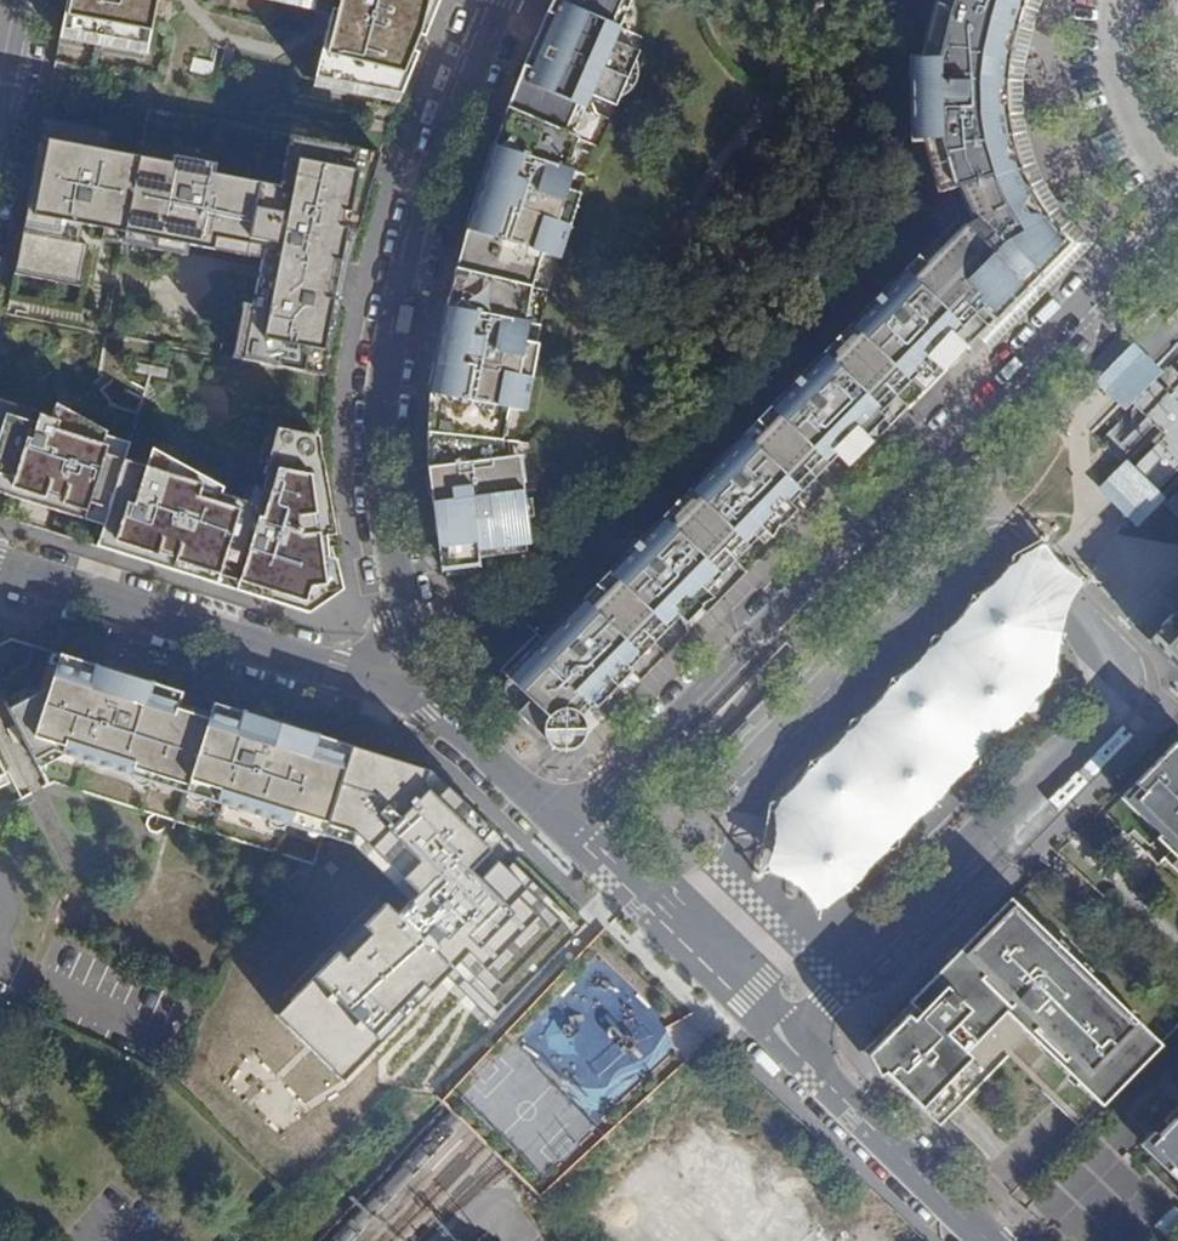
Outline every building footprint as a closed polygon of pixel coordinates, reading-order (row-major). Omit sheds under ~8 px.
[(61,35),(142,51),(154,0),(67,0),(61,35)] [(310,87),(397,105),(440,0),(280,0),(328,12),(310,87)] [(456,268),(531,286),(539,253),(542,254),(546,240),(549,232),(560,225),(568,206),(557,201),(570,170),(565,168),(578,137),(573,135),(565,132),(577,104),(579,98),(590,103),(596,97),(615,105),(640,50),(606,36),(611,24),(622,0),(552,0),(549,8),(537,34),(526,59),(523,66),(516,85),(507,107),(506,111),(496,137),(487,163),(478,190),(473,206),(470,216),(462,243),(456,268)] [(630,0),(622,0),(611,24),(619,28),(631,0),(630,0)] [(952,12),(955,0),(935,0),(933,7),(952,12)] [(952,12),(1016,27),(1026,0),(955,0),(952,12)] [(1013,42),(1016,27),(952,12),(933,7),(930,22),(926,38),(944,43),(1009,58),(1013,42)] [(939,62),(944,43),(926,38),(921,58),(939,62)] [(576,748),(582,742),(583,740),(586,733),(586,725),(584,720),(577,712),(586,703),(590,707),(593,704),(597,707),(632,671),(629,668),(633,664),(632,652),(663,619),(674,621),(718,577),(711,571),(728,554),(745,537),(751,544),(794,499),(793,487),(824,455),(836,456),(854,438),(867,449),(948,366),(936,354),(948,341),(961,353),(966,349),(966,326),(987,327),(1070,243),(1061,233),(1045,215),(1027,183),(1011,136),(1007,99),(1009,68),(1009,58),(944,43),(939,62),(921,58),(919,67),(921,130),(922,137),(938,192),(947,189),(959,216),(894,284),(900,290),(893,298),(883,289),(861,312),(864,314),(814,366),(811,362),(788,386),(791,389),(733,448),(735,450),(727,458),(723,453),(701,476),(703,478),(652,530),(644,533),(628,551),(630,553),(572,613),(552,632),(544,635),(541,638),(504,675),(508,678),(506,683),(506,690),(507,697),(511,702),(514,706),(519,709),(543,732),(545,738),(547,741),(553,748),(560,750),(569,750),(576,748)] [(577,104),(565,132),(573,135),(585,107),(577,104)] [(196,247),(212,173),(214,165),(176,158),(174,165),(100,151),(104,129),(44,118),(27,210),(15,271),(74,282),(82,244),(73,242),(77,222),(196,247)] [(232,358),(325,376),(346,275),(380,153),(289,135),(279,186),(212,173),(196,247),(261,260),(251,306),(243,304),(232,358)] [(531,286),(456,268),(455,270),(446,307),(437,350),(432,374),(429,402),(427,432),(427,467),(431,500),(437,538),(447,575),(481,571),(478,550),(530,543),(522,482),(518,483),(515,456),(503,457),(501,441),(502,441),(508,408),(512,408),(514,396),(524,382),(531,378),(535,358),(522,356),(529,322),(525,321),(531,286)] [(900,290),(894,284),(891,281),(883,289),(893,298),(900,290)] [(1098,379),(1110,390),(1122,403),(1128,408),(1161,375),(1155,369),(1142,357),(1131,346),(1098,379)] [(102,524),(95,545),(309,613),(343,589),(331,540),(318,436),(275,428),(261,472),(265,473),(255,503),(218,493),(219,487),(151,449),(145,466),(119,459),(125,439),(103,432),(55,403),(50,417),(40,414),(42,409),(0,397),(0,492),(102,524)] [(730,445),(723,453),(727,458),(735,450),(733,448),(730,445)] [(1164,498),(1126,460),(1099,487),(1137,526),(1164,498)] [(728,554),(735,560),(751,544),(745,537),(728,554)] [(1024,695),(1025,697),(1028,703),(1028,710),(1056,682),(1077,587),(1056,572),(1044,545),(1013,565),(979,609),(771,811),(765,875),(827,918),(1020,722),(1013,723),(1009,723),(1004,722),(997,717),(994,709),(995,704),(995,700),(1024,695)] [(711,571),(718,577),(735,560),(728,554),(711,571)] [(1155,643),(1177,665),(1177,619),(1155,643)] [(96,665),(60,654),(57,664),(93,675),(96,665)] [(93,675),(57,664),(50,687),(9,708),(35,759),(52,749),(65,753),(153,781),(155,774),(186,784),(184,790),(289,824),(293,812),(326,822),(348,756),(314,745),(317,734),(243,711),(240,721),(210,712),(208,718),(177,708),(178,702),(148,693),(152,682),(96,665),(93,675)] [(182,692),(152,682),(148,693),(178,702),(182,692)] [(1028,703),(1025,697),(1024,695),(995,700),(995,704),(994,709),(997,717),(1004,722),(1009,723),(1013,723),(1020,722),(1025,718),(1028,710),(1028,703)] [(240,721),(243,711),(213,702),(210,712),(240,721)] [(1177,860),(1177,746),(1174,742),(1133,784),(1141,793),(1134,801),(1156,823),(1163,830),(1155,838),(1177,860)] [(351,745),(348,756),(326,822),(323,834),(351,843),(413,903),(399,918),(381,900),(286,999),(291,1004),(278,1018),(345,1082),(452,969),(498,1013),(585,921),(476,813),(432,769),(351,745)] [(52,749),(35,759),(39,767),(65,753),(52,749)] [(186,784),(155,774),(153,781),(184,790),(186,784)] [(1141,793),(1133,784),(1120,797),(1150,827),(1156,823),(1134,801),(1141,793)] [(289,824),(323,834),(326,822),(293,812),(289,824)] [(946,1033),(986,992),(1005,1010),(1092,1096),(1098,1090),(1106,1098),(1155,1049),(1147,1040),(1150,1037),(1133,1021),(1130,1023),(1123,1017),(1126,1014),(1109,997),(1106,1000),(1099,994),(1102,991),(1085,974),(1082,977),(1075,970),(1078,967),(1061,950),(1059,954),(1052,947),(1055,944),(1038,927),(1035,930),(1028,923),(1031,921),(1014,904),(867,1054),(920,1106),(969,1056),(964,1052),(946,1033)] [(986,992),(946,1033),(964,1052),(1005,1010),(986,992)] [(1148,1144),(1174,1170),(1177,1168),(1177,1114),(1148,1144)]
